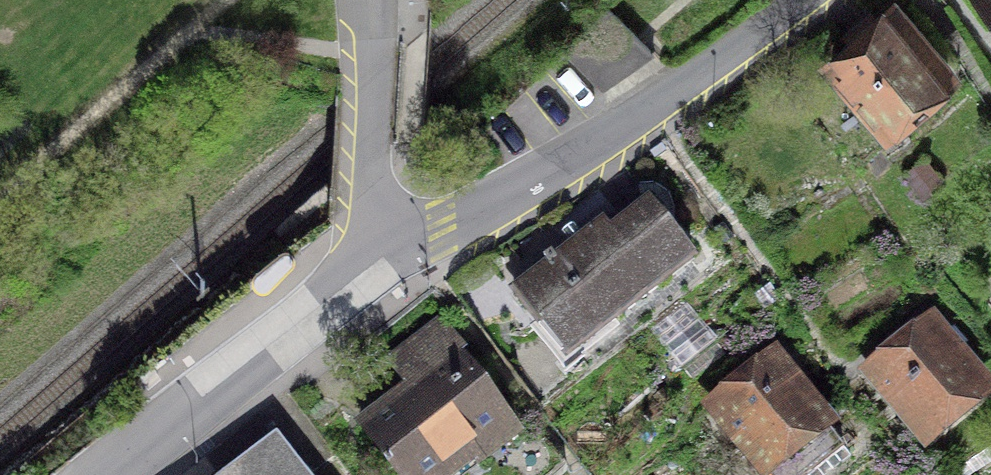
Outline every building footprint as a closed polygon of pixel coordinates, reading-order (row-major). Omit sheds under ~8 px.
[(947,71),(892,9),(878,21),(860,1),(835,23),(853,43),(831,63),(886,125),(947,71)] [(652,52),(606,8),(564,50),(602,87),(652,52)] [(691,256),(647,201),(610,230),(602,221),(555,258),(552,254),(544,261),(546,264),(515,289),(541,322),(549,315),(576,349),(691,256)] [(984,387),(926,317),(866,367),(924,437),(984,387)] [(440,324),(393,360),(412,385),(361,424),(400,474),(439,474),(470,452),(477,462),(516,433),(457,354),(461,351),(440,324)] [(773,358),(711,407),(765,474),(806,474),(842,446),(773,358)] [(274,444),(234,474),(298,474),(274,444)]
